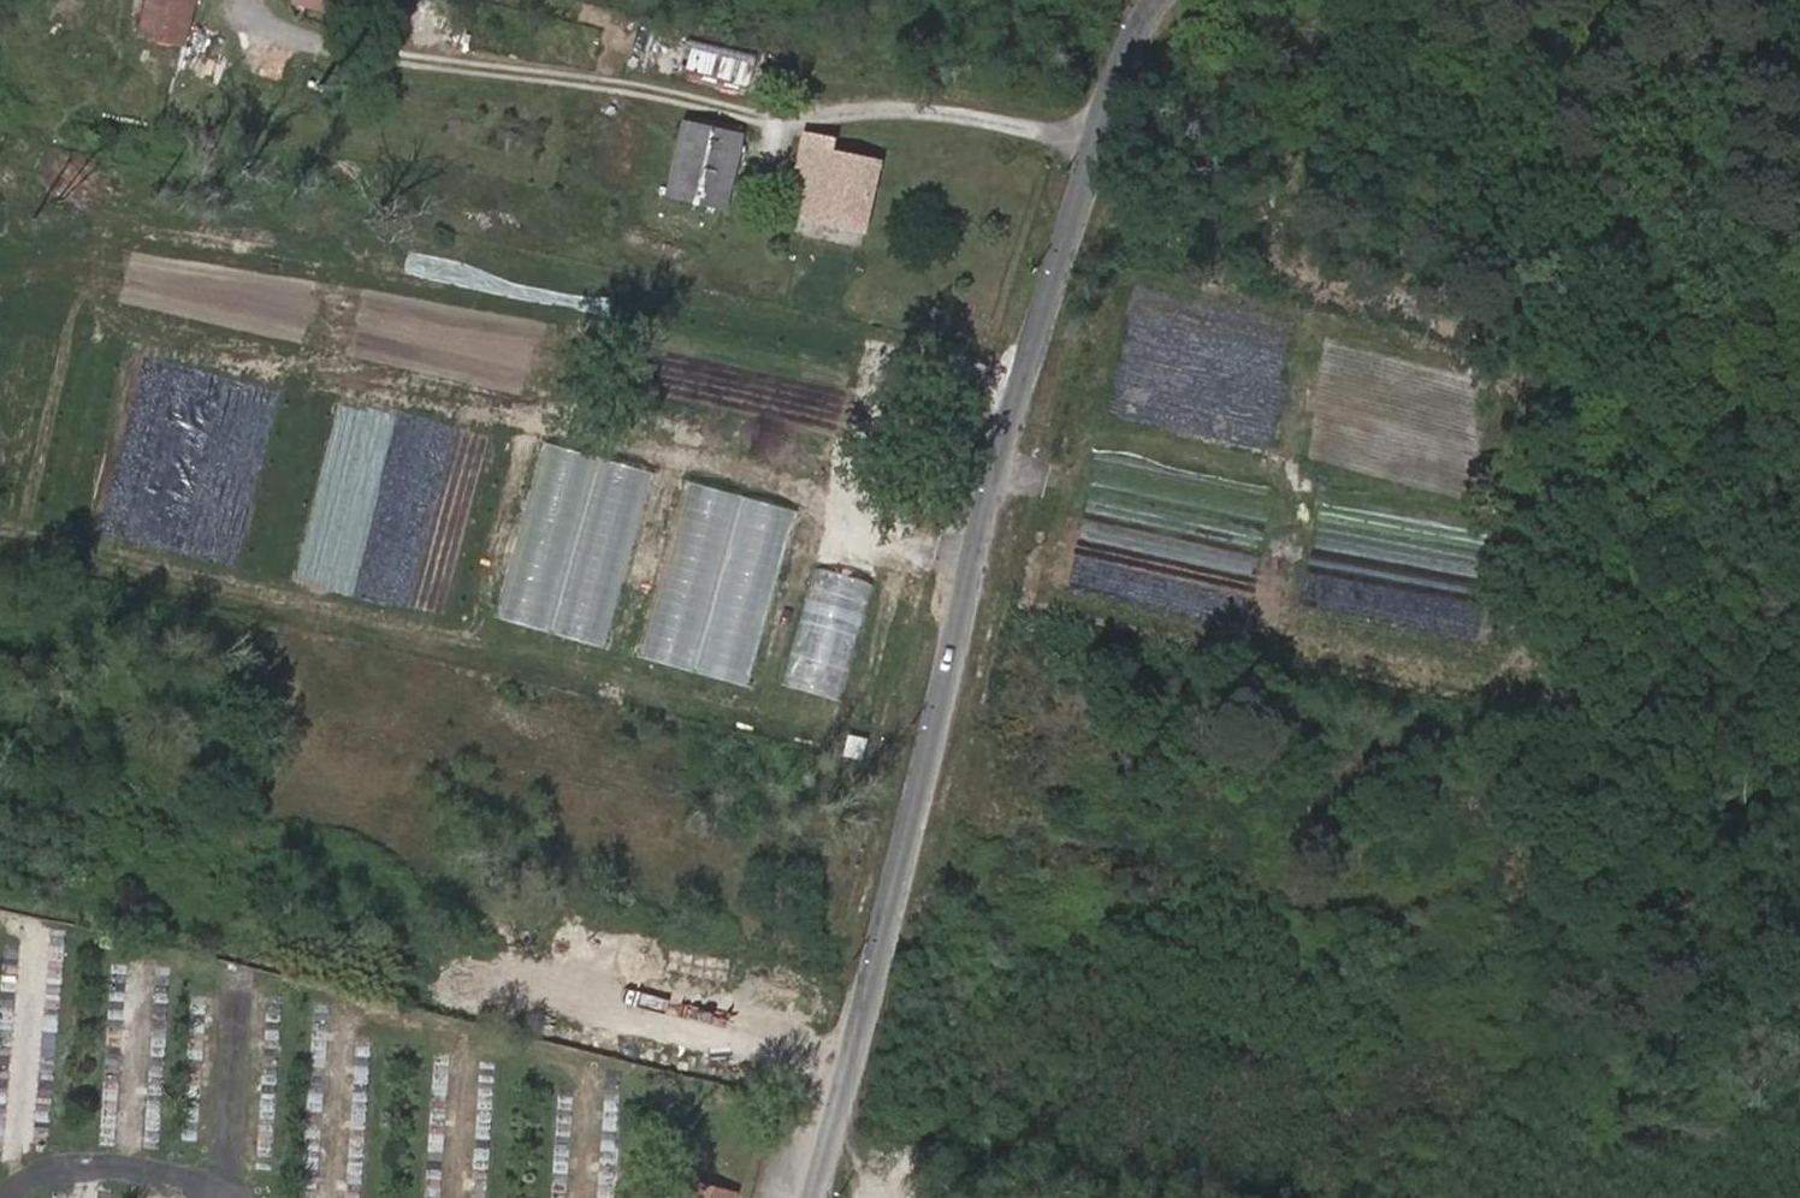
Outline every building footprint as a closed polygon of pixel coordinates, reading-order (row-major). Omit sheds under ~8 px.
[(209,0),(148,0),(136,39),(191,55),(209,0)] [(690,37),(683,66),(745,80),(751,50),(690,37)] [(614,94),(630,98),(634,83),(618,79),(614,94)] [(679,114),(661,192),(724,207),(743,129),(679,114)] [(864,225),(881,158),(827,144),(810,211),(864,225)] [(755,682),(800,506),(692,478),(647,655),(755,682)] [(822,564),(790,682),(848,697),(880,580),(822,564)] [(387,658),(377,656),(375,665),(385,667),(387,658)] [(195,794),(198,787),(188,784),(186,792),(195,794)] [(697,1177),(692,1197),(740,1197),(743,1186),(697,1177)]
